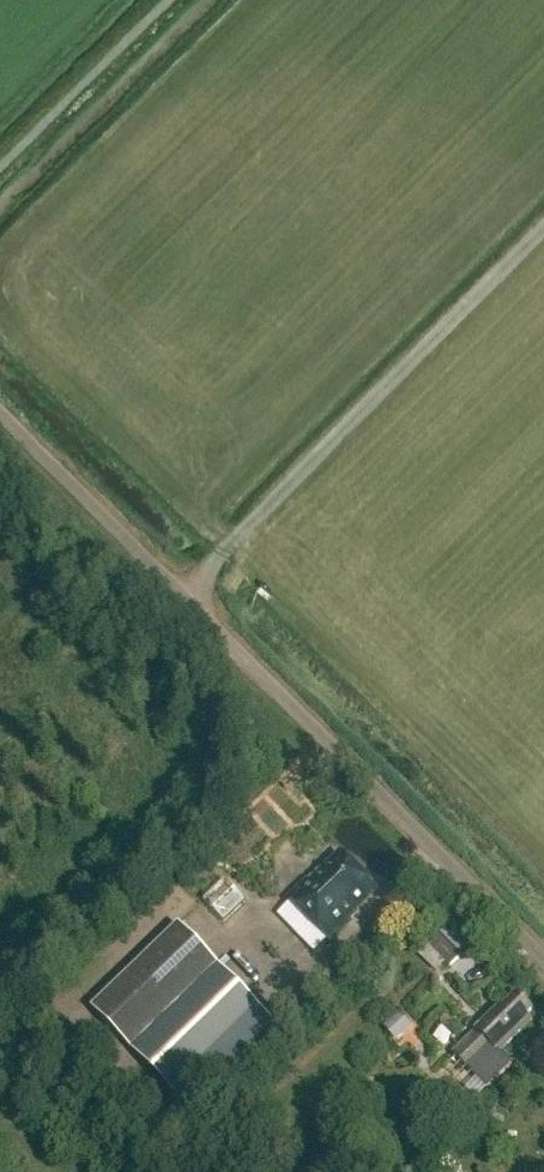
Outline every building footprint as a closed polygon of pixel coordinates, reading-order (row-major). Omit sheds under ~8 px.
[(375,892),(342,857),(323,875),(319,871),(289,901),(330,943),(350,924),(347,920),(375,892)] [(451,968),(462,957),(459,954),(469,943),(452,926),(430,947),(451,968)] [(192,1114),(280,1030),(181,927),(93,1012),(192,1114)] [(512,1066),(500,1053),(532,1022),(527,1017),(532,1013),(517,997),(503,1011),(500,1009),(453,1056),(487,1091),(512,1066)] [(394,1039),(408,1026),(399,1016),(385,1029),(394,1039)]
